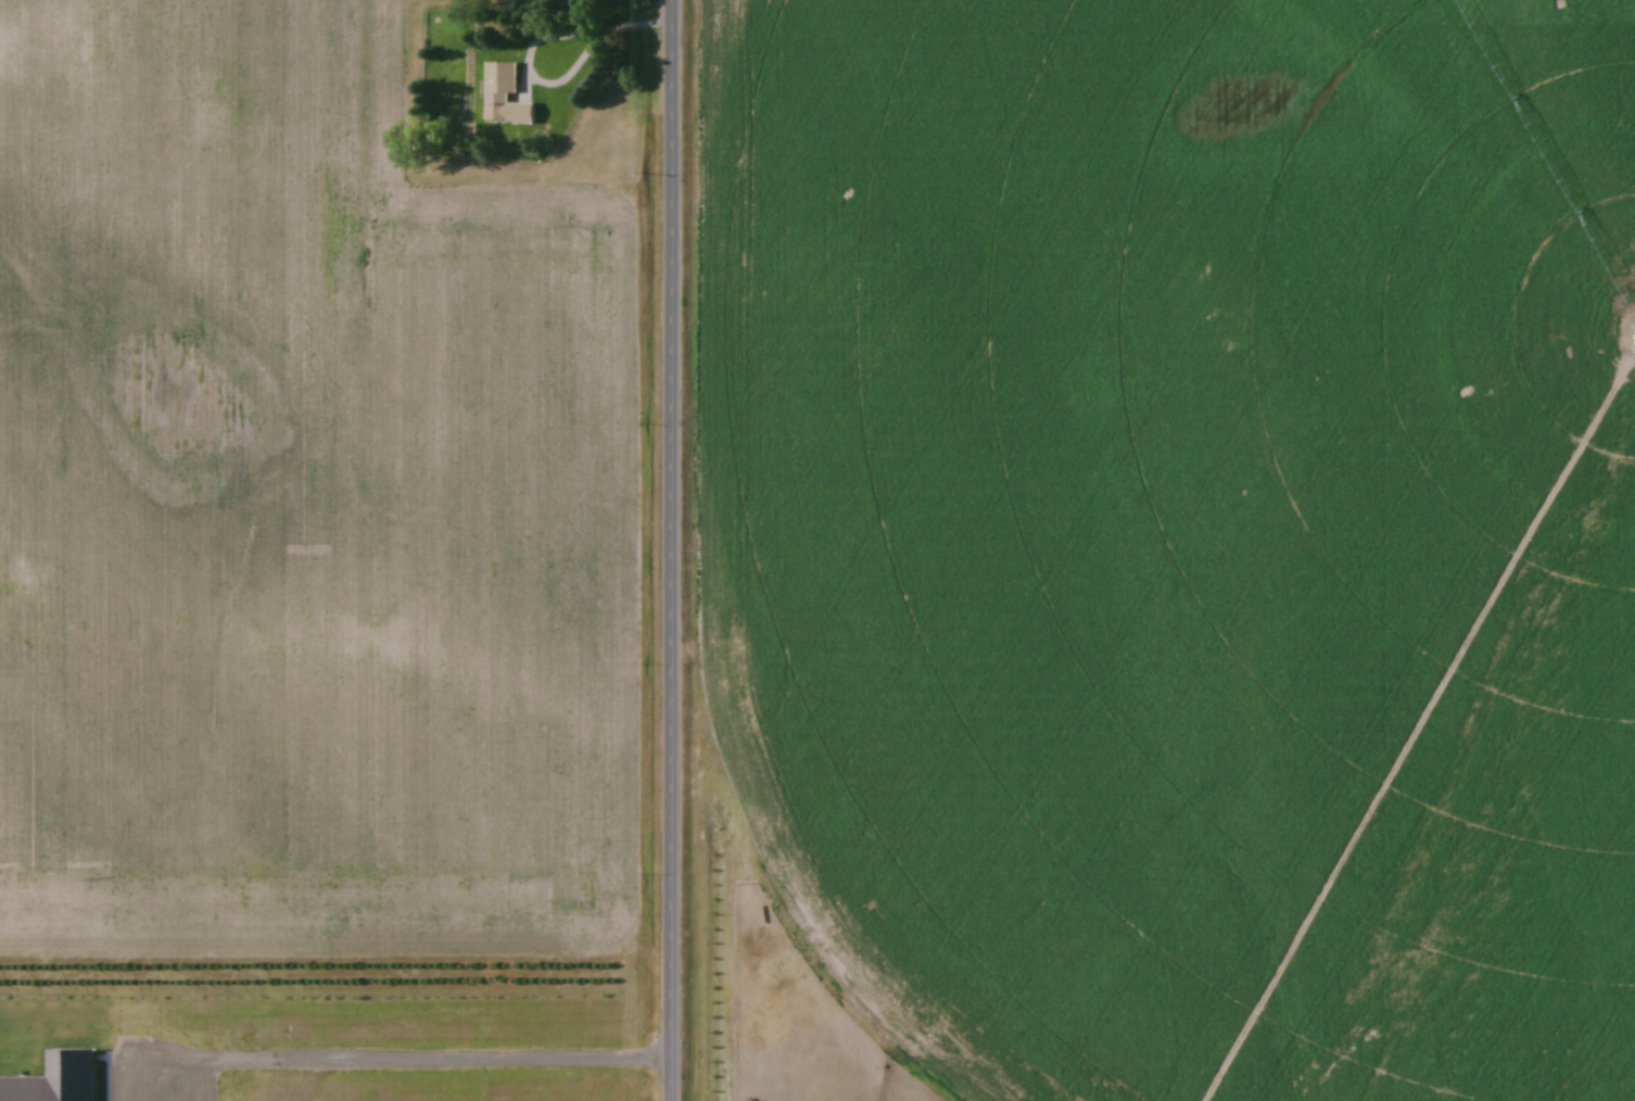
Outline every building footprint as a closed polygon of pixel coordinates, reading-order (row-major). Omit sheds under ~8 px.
[(520,96),(521,64),(491,63),(490,122),(534,123),(535,104),(516,104),(516,96),(520,96)]
